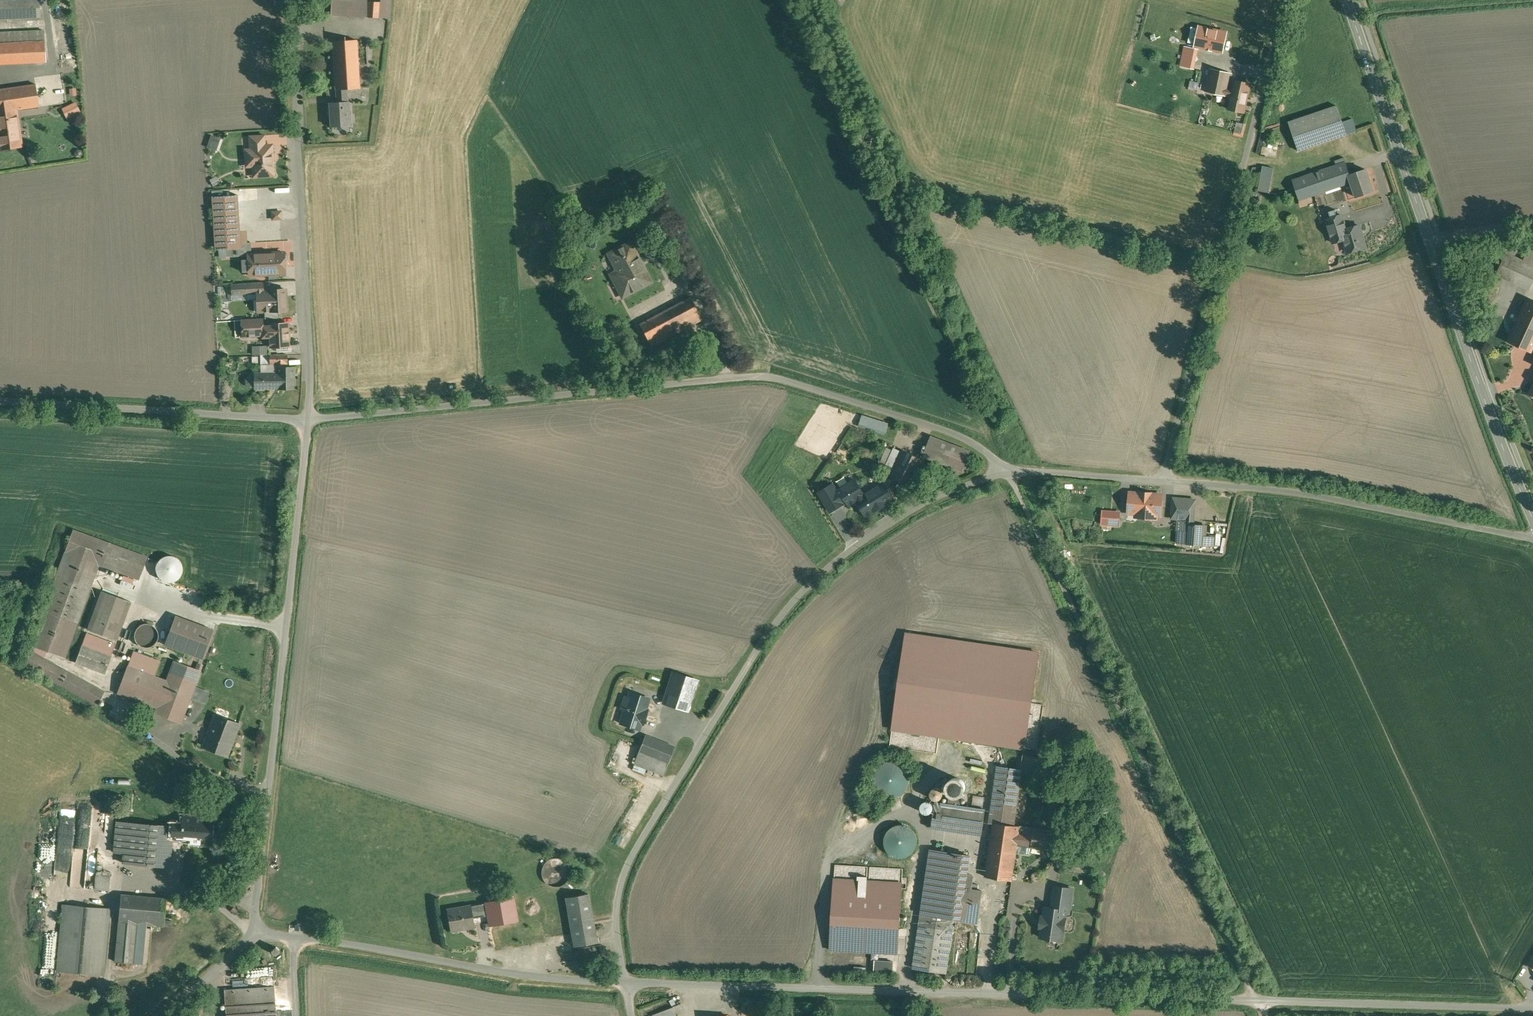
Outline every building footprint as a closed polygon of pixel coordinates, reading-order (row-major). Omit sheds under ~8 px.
[(0,1),(0,19),(40,17),(39,0),(20,0),(0,1)] [(333,0),(332,16),(389,18),(390,0),(379,0),(379,2),(333,0)] [(1226,33),(1199,28),(1196,45),(1222,51),(1226,33)] [(0,33),(0,44),(44,42),(44,31),(0,33)] [(356,40),(332,41),(335,90),(346,89),(359,88),(356,40)] [(0,44),(0,64),(46,61),(45,42),(44,42),(0,44)] [(1232,74),(1210,69),(1205,92),(1227,96),(1227,95),(1228,89),(1232,74)] [(1250,84),(1234,81),(1232,90),(1228,89),(1227,95),(1231,96),(1228,109),(1244,113),(1250,84)] [(0,89),(0,114),(17,111),(17,110),(39,107),(35,84),(0,89)] [(346,89),(335,90),(336,103),(329,103),(329,104),(331,104),(332,117),(330,117),(331,127),(350,125),(349,101),(347,101),(346,89)] [(1337,106),(1288,122),(1298,151),(1346,135),(1342,122),(1337,106)] [(0,114),(0,149),(21,146),(22,146),(17,111),(0,114)] [(1352,119),(1342,122),(1346,135),(1357,131),(1356,128),(1352,119)] [(264,135),(249,136),(250,150),(246,151),(246,161),(251,160),(253,162),(254,176),(273,175),(271,146),(265,146),(264,135)] [(1346,164),(1292,182),(1298,200),(1350,182),(1352,182),(1349,175),(1346,164)] [(1274,168),(1263,166),(1258,191),(1269,193),(1274,168)] [(1365,170),(1349,175),(1352,182),(1350,182),(1356,197),(1372,192),(1365,170)] [(237,195),(212,196),(215,250),(233,249),(240,248),(240,243),(237,195)] [(1359,226),(1346,230),(1342,215),(1326,220),(1333,243),(1344,240),(1348,253),(1365,247),(1359,226)] [(250,242),(240,243),(240,248),(233,249),(234,256),(251,256),(250,242)] [(650,282),(630,243),(608,255),(617,271),(610,275),(614,283),(615,283),(615,282),(621,279),(623,283),(620,285),(625,294),(622,296),(621,296),(622,297),(629,293),(650,282)] [(267,259),(249,260),(250,276),(268,275),(268,274),(284,273),(283,253),(266,254),(267,259)] [(1527,253),(1522,263),(1532,268),(1532,255),(1527,253)] [(1506,256),(1497,275),(1529,291),(1532,283),(1532,268),(1522,263),(1506,256)] [(262,283),(230,285),(231,295),(257,293),(263,293),(262,291),(262,283)] [(285,289),(262,291),(263,293),(257,293),(258,312),(264,312),(265,319),(278,318),(277,311),(286,310),(285,289)] [(690,298),(639,325),(642,329),(651,346),(702,319),(690,298)] [(1528,299),(1517,321),(1532,329),(1532,302),(1528,299)] [(630,314),(620,319),(629,336),(642,329),(639,325),(637,326),(630,314)] [(261,319),(251,319),(251,320),(241,320),(242,334),(269,332),(269,327),(262,327),(261,319)] [(1517,321),(1508,342),(1530,352),(1532,346),(1532,329),(1517,321)] [(287,323),(269,324),(269,327),(269,332),(270,347),(288,346),(287,323)] [(270,355),(261,355),(261,365),(270,366),(270,365),(270,355)] [(287,355),(270,355),(270,365),(277,365),(277,367),(287,367),(287,355)] [(287,367),(277,367),(277,374),(277,386),(278,386),(294,386),(294,367),(287,367)] [(277,374),(255,374),(249,374),(245,378),(246,384),(250,388),(255,387),(255,388),(278,388),(278,386),(277,386),(277,374)] [(228,383),(221,383),(222,400),(229,399),(228,383)] [(969,452),(930,438),(923,457),(962,471),(969,452)] [(924,460),(902,450),(890,476),(912,487),(924,460)] [(859,499),(865,495),(855,479),(837,491),(833,484),(819,492),(830,511),(847,501),(849,505),(857,500),(857,501),(860,500),(859,499)] [(865,495),(859,499),(860,500),(864,506),(861,508),(866,516),(893,500),(884,484),(865,495)] [(1151,494),(1141,493),(1141,494),(1130,493),(1128,513),(1136,514),(1136,517),(1156,519),(1156,515),(1160,515),(1162,495),(1150,495),(1151,494)] [(1195,500),(1173,498),(1172,518),(1183,519),(1183,516),(1187,517),(1187,520),(1193,520),(1195,500)] [(1193,520),(1187,520),(1185,544),(1203,546),(1205,525),(1193,525),(1193,520)] [(110,544),(73,530),(65,552),(99,564),(102,566),(110,544)] [(110,544),(102,566),(140,579),(149,557),(110,544)] [(99,564),(65,552),(31,646),(65,658),(99,564)] [(182,574),(183,569),(182,564),(179,559),(174,557),(169,556),(164,557),(160,560),(157,564),(156,569),(157,574),(160,579),(165,581),(170,582),(175,581),(179,578),(182,574)] [(131,602),(102,591),(88,629),(117,640),(131,602)] [(213,630),(175,616),(165,645),(203,659),(213,630)] [(158,640),(158,635),(157,631),(155,627),(151,624),(146,624),(141,625),(138,627),(135,631),(134,636),(135,640),(138,644),(142,647),(147,648),(151,647),(155,644),(158,640)] [(116,644),(87,633),(82,645),(111,656),(116,644)] [(1038,654),(906,634),(892,729),(1024,748),(1038,654)] [(111,656),(82,645),(76,662),(105,673),(112,656),(111,656)] [(105,692),(32,651),(24,665),(97,706),(105,692)] [(161,661),(133,651),(131,657),(158,668),(161,661)] [(167,682),(155,677),(158,668),(131,657),(118,692),(158,707),(155,713),(181,723),(200,671),(175,661),(167,682)] [(697,681),(673,673),(664,703),(687,710),(697,681)] [(209,692),(196,687),(192,698),(205,703),(209,692)] [(624,709),(620,723),(639,729),(641,723),(643,723),(647,710),(646,710),(649,698),(632,693),(630,698),(625,696),(621,708),(624,709)] [(239,724),(215,715),(210,730),(212,730),(205,747),(204,746),(204,747),(227,756),(227,755),(226,755),(233,736),(234,736),(239,724)] [(675,747),(645,736),(634,764),(664,775),(675,747)] [(1021,770),(998,767),(990,823),(993,823),(1013,825),(1021,770)] [(942,796),(943,794),(942,792),(941,790),(939,788),(936,788),(934,788),(932,790),(931,792),(930,794),(931,797),(932,799),(934,800),(937,800),(939,800),(941,798),(942,796)] [(984,797),(974,795),(972,807),(983,808),(984,797)] [(933,810),(933,807),(933,805),(931,803),(929,802),(927,801),(924,802),(922,803),(921,805),(921,808),(921,810),(923,812),(925,813),(927,814),(930,813),(932,812),(933,810)] [(197,802),(196,818),(182,816),(182,824),(172,824),(172,827),(171,837),(172,838),(182,838),(182,837),(191,837),(190,842),(210,843),(212,819),(213,803),(197,802)] [(985,810),(935,802),(932,828),(981,835),(985,810)] [(161,826),(127,822),(123,863),(168,867),(169,867),(172,838),(171,837),(172,827),(161,826)] [(1013,825),(993,823),(985,877),(1012,881),(1016,853),(1017,844),(1020,826),(1013,825)] [(916,847),(918,841),(916,835),(912,829),(907,826),(900,825),(894,826),(889,830),(885,835),(884,842),(885,848),(889,853),(895,857),(901,858),(908,857),(913,853),(916,847)] [(1057,832),(1020,826),(1017,844),(1031,846),(1031,847),(1054,850),(1057,832)] [(1031,846),(1017,844),(1016,853),(1028,855),(1030,853),(1031,847),(1031,846)] [(942,864),(944,851),(932,850),(922,913),(935,915),(942,864)] [(968,855),(944,851),(942,864),(966,868),(968,855)] [(1063,852),(1054,851),(1052,866),(1061,867),(1063,852)] [(570,874),(570,869),(568,864),(564,861),(560,858),(555,858),(550,859),(546,862),(543,867),(542,872),(543,877),(546,882),(548,884),(552,886),(557,886),(561,885),(566,882),(569,878),(570,874)] [(966,868),(942,864),(935,915),(959,919),(966,874),(966,868)] [(972,875),(966,874),(959,919),(977,922),(982,891),(978,890),(978,885),(972,884),(973,877),(972,875)] [(1072,889),(1055,887),(1054,886),(1051,908),(1066,910),(1066,911),(1069,912),(1072,889)] [(587,893),(566,897),(576,947),(597,942),(587,893)] [(166,899),(121,895),(118,922),(144,924),(152,925),(164,926),(166,899)] [(512,897),(485,902),(487,913),(489,925),(517,920),(512,897)] [(485,902),(446,910),(450,929),(463,927),(463,928),(474,926),(472,916),(487,913),(485,902)] [(109,909),(63,905),(57,971),(103,975),(109,909)] [(1051,908),(1045,907),(1044,917),(1041,917),(1040,928),(1042,928),(1041,937),(1061,940),(1062,940),(1063,930),(1064,930),(1064,929),(1065,919),(1066,911),(1066,910),(1051,908)] [(935,915),(922,913),(914,969),(945,973),(953,922),(958,923),(959,919),(935,915)] [(144,924),(118,922),(115,962),(140,964),(144,924)] [(899,928),(831,924),(830,950),(898,954),(899,928)] [(225,990),(226,1015),(276,1015),(274,986),(225,990)] [(652,1015),(676,1015),(673,1007),(652,1015)]
